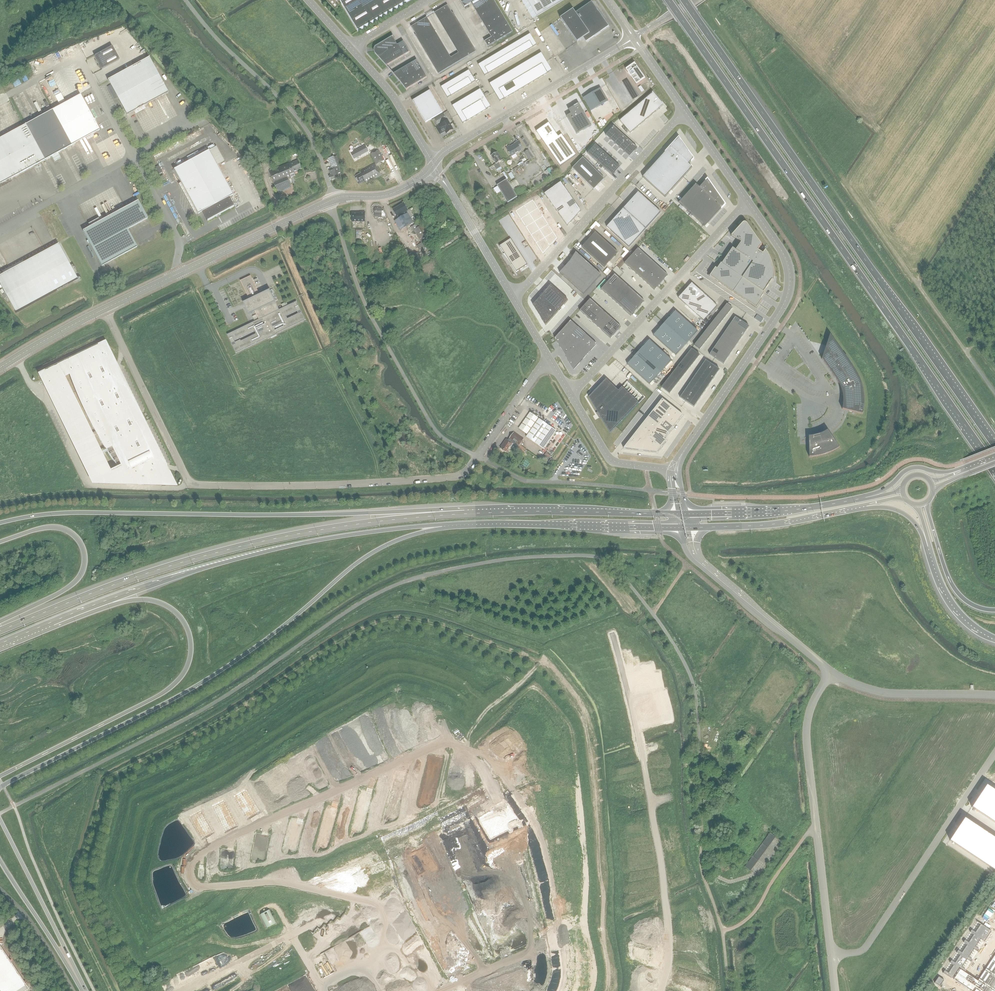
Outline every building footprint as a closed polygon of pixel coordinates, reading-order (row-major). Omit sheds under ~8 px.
[(345,9),(344,9),(358,31),(410,0),(340,0),(345,9)] [(488,47),(513,32),(494,0),(460,0),(464,7),(471,3),(477,14),(482,22),(482,21),(491,38),(485,42),(488,47)] [(537,16),(533,18),(532,18),(532,19),(564,0),(527,0),(537,16)] [(598,13),(594,8),(595,6),(592,1),(587,4),(587,5),(579,10),(575,13),(573,10),(560,18),(577,42),(583,38),(586,42),(609,27),(600,14),(598,13)] [(427,17),(411,27),(416,35),(415,36),(416,35),(439,74),(475,52),(474,50),(453,14),(453,13),(452,13),(447,5),(434,13),(435,13),(460,53),(450,59),(426,18),(427,18),(427,17)] [(375,47),(377,48),(377,53),(375,53),(375,54),(387,67),(387,66),(410,52),(403,42),(397,45),(392,37),(393,37),(393,36),(375,47)] [(112,46),(94,56),(102,69),(119,59),(112,46)] [(541,53),(537,56),(542,65),(547,62),(541,53)] [(537,56),(532,59),(537,68),(542,65),(537,56)] [(149,58),(108,80),(127,115),(168,93),(149,58)] [(532,59),(527,62),(533,70),(537,68),(532,59)] [(393,74),(400,82),(407,91),(407,90),(406,90),(427,77),(417,60),(394,74),(393,74)] [(527,62),(523,64),(528,73),(533,70),(527,62)] [(547,62),(542,65),(547,74),(552,71),(547,62)] [(523,64),(518,67),(523,76),(528,73),(523,64)] [(645,79),(635,64),(626,70),(637,85),(645,79)] [(542,65),(537,68),(542,76),(547,74),(542,65)] [(518,67),(513,70),(518,79),(523,76),(518,67)] [(537,68),(533,70),(538,79),(542,76),(537,68)] [(513,70),(508,73),(514,82),(518,79),(513,70)] [(533,70),(528,73),(533,82),(538,79),(533,70)] [(508,73),(504,76),(509,84),(514,82),(508,73)] [(528,73),(523,76),(528,85),(533,82),(528,73)] [(504,76),(499,78),(504,87),(509,84),(504,76)] [(523,76),(518,79),(524,88),(528,85),(523,76)] [(499,78),(494,81),(500,90),(504,87),(499,78)] [(518,79),(514,82),(519,90),(524,88),(518,79)] [(494,81),(490,84),(495,93),(500,90),(494,81)] [(514,82),(509,84),(514,93),(519,90),(514,82)] [(509,84),(504,87),(509,96),(514,93),(509,84)] [(117,98),(110,85),(107,87),(114,99),(117,98)] [(604,86),(595,91),(603,104),(611,99),(604,86)] [(504,87),(500,90),(505,99),(509,96),(504,87)] [(480,90),(476,92),(481,101),(485,98),(480,90)] [(500,90),(495,93),(500,102),(505,99),(500,90)] [(430,91),(413,101),(425,123),(443,112),(430,91)] [(603,104),(595,91),(586,96),(594,109),(603,104)] [(476,92),(472,95),(477,104),(481,101),(476,92)] [(653,93),(642,102),(652,115),(664,105),(653,93)] [(25,125),(44,160),(52,156),(55,162),(61,158),(58,153),(100,130),(80,95),(25,125)] [(472,95),(466,98),(472,107),(477,104),(472,95)] [(466,98),(461,101),(466,110),(472,107),(466,98)] [(485,98),(481,101),(486,110),(491,107),(485,98)] [(461,101),(457,104),(462,112),(466,110),(461,101)] [(481,101),(477,104),(482,112),(486,110),(481,101)] [(642,102),(635,108),(645,121),(652,115),(642,102)] [(457,104),(452,106),(458,115),(462,112),(457,104)] [(477,104),(472,107),(477,115),(482,112),(477,104)] [(579,104),(568,110),(571,114),(567,117),(577,134),(591,125),(579,104)] [(472,107),(466,110),(472,119),(477,115),(472,107)] [(635,108),(627,115),(638,127),(645,121),(635,108)] [(466,110),(462,112),(467,121),(472,119),(466,110)] [(462,112),(458,115),(463,124),(467,121),(462,112)] [(627,115),(620,121),(630,133),(638,127),(627,115)] [(442,125),(437,128),(440,134),(445,131),(447,133),(453,129),(448,121),(441,124),(442,125)] [(562,135),(558,137),(549,123),(536,132),(560,166),(576,155),(562,135)] [(25,125),(0,138),(0,184),(44,160),(25,125)] [(611,140),(618,131),(614,127),(606,136),(611,140)] [(615,144),(623,136),(618,131),(611,140),(615,144)] [(620,148),(628,140),(623,136),(615,144),(620,148)] [(521,139),(527,148),(530,146),(524,137),(521,139)] [(679,137),(643,177),(665,197),(692,168),(689,164),(691,162),(694,159),(688,150),(679,137)] [(625,153),(633,144),(628,140),(620,148),(625,153)] [(520,149),(523,148),(519,141),(516,143),(511,147),(510,146),(506,148),(511,156),(521,150),(520,149)] [(625,153),(630,157),(637,148),(633,144),(625,153)] [(600,150),(595,145),(588,154),(593,158),(600,150)] [(216,146),(209,150),(217,165),(224,161),(216,146)] [(368,154),(366,149),(352,156),(355,161),(368,154)] [(529,149),(524,153),(529,160),(534,156),(529,149)] [(202,212),(207,221),(234,206),(229,197),(233,195),(209,150),(174,169),(198,214),(202,212)] [(371,154),(376,164),(384,160),(379,150),(371,154)] [(600,150),(593,158),(597,163),(605,154),(600,150)] [(497,152),(491,156),(496,164),(493,165),(496,170),(501,167),(498,163),(502,160),(497,152)] [(597,163),(602,167),(610,159),(605,154),(597,163)] [(336,179),(340,178),(340,175),(340,172),(338,164),(337,158),(336,157),(334,158),(333,156),(328,158),(332,169),(329,171),(331,175),(329,176),(331,181),(336,179)] [(594,190),(605,179),(583,158),(572,169),(594,190)] [(610,159),(602,167),(607,172),(615,163),(610,159)] [(302,169),(298,160),(290,164),(290,163),(269,171),(279,193),(278,191),(286,188),(286,187),(290,185),(288,179),(296,176),(295,173),(298,172),(297,171),(302,169)] [(365,181),(367,183),(381,176),(375,163),(362,170),(363,171),(360,172),(361,173),(355,177),(359,184),(365,181)] [(607,172),(612,176),(620,168),(615,163),(607,172)] [(696,184),(679,203),(705,227),(725,204),(707,179),(699,188),(696,184)] [(517,197),(506,180),(497,186),(508,203),(517,197)] [(561,182),(544,193),(567,227),(580,211),(561,182)] [(638,192),(607,227),(629,247),(661,212),(638,192)] [(533,200),(524,205),(529,213),(538,208),(533,200)] [(138,201),(83,231),(102,266),(137,247),(127,229),(148,218),(138,201)] [(403,204),(393,210),(397,217),(407,211),(403,204)] [(524,205),(516,211),(521,219),(529,213),(524,205)] [(538,208),(529,213),(534,221),(543,216),(538,208)] [(360,212),(360,213),(352,213),(352,222),(365,222),(365,212),(360,212)] [(529,213),(521,219),(526,227),(534,221),(529,213)] [(407,214),(395,221),(401,230),(407,226),(413,223),(407,214)] [(543,216),(534,221),(540,229),(548,224),(543,216)] [(420,221),(419,219),(413,223),(409,225),(413,231),(414,230),(420,239),(422,243),(430,238),(423,226),(423,225),(421,221),(420,221)] [(534,221),(526,227),(531,235),(540,229),(534,221)] [(548,224),(540,229),(545,237),(553,232),(548,224)] [(716,270),(710,279),(748,305),(757,311),(763,302),(761,301),(765,295),(764,295),(772,283),(774,284),(774,279),(775,277),(774,273),(774,270),(773,267),(772,265),(771,263),(770,260),(769,258),(769,257),(766,253),(765,254),(764,256),(758,253),(760,251),(761,248),(762,249),(762,248),(748,227),(747,226),(745,225),(744,226),(743,226),(732,239),(742,245),(737,253),(733,251),(722,266),(718,272),(716,270)] [(540,229),(531,235),(536,243),(545,237),(540,229)] [(553,232),(545,237),(550,245),(557,238),(553,232)] [(595,232),(582,247),(604,267),(618,252),(595,232)] [(545,237),(536,243),(543,253),(550,245),(545,237)] [(511,239),(499,246),(504,254),(506,253),(511,263),(510,264),(516,273),(528,265),(511,239)] [(0,276),(0,284),(16,313),(78,279),(58,244),(0,276)] [(638,248),(631,256),(639,262),(646,255),(638,248)] [(577,254),(559,273),(584,295),(601,276),(577,254)] [(409,255),(404,258),(409,268),(415,264),(409,255)] [(646,255),(639,262),(643,266),(649,258),(646,255)] [(631,256),(625,263),(632,270),(639,262),(631,256)] [(649,258),(643,266),(646,269),(653,262),(649,258)] [(639,262),(632,270),(636,273),(643,266),(639,262)] [(653,262),(646,269),(650,272),(657,265),(653,262)] [(657,265),(650,272),(654,276),(661,268),(657,265)] [(643,266),(636,273),(640,277),(646,269),(643,266)] [(661,268),(654,276),(661,282),(668,275),(661,268)] [(646,269),(640,277),(643,280),(650,272),(646,269)] [(650,272),(643,280),(647,283),(654,276),(650,272)] [(615,274),(608,281),(616,288),(623,281),(615,274)] [(259,320),(227,335),(229,339),(232,337),(234,341),(255,331),(256,334),(241,341),(240,340),(235,343),(236,344),(232,346),(236,353),(268,338),(268,339),(277,335),(276,334),(305,320),(303,316),(302,313),(299,314),(298,314),(287,319),(286,316),(297,311),(295,307),(298,305),(297,302),(279,310),(275,302),(275,301),(270,290),(260,295),(251,276),(240,281),(249,300),(243,303),(245,307),(249,315),(255,312),(259,320)] [(654,276),(647,283),(655,290),(661,282),(654,276)] [(608,282),(601,289),(609,296),(616,288),(608,281),(608,282)] [(623,281),(616,288),(619,291),(626,284),(623,281)] [(691,283),(678,298),(703,321),(717,306),(691,283)] [(626,284),(619,291),(623,295),(630,287),(626,284)] [(551,285),(536,302),(544,314),(541,318),(546,325),(568,300),(551,285)] [(630,287),(623,295),(627,298),(634,291),(630,287)] [(616,288),(609,296),(613,299),(619,291),(616,288)] [(619,291),(613,299),(616,302),(623,295),(619,291)] [(634,291),(627,298),(631,302),(637,294),(634,291)] [(637,294),(631,302),(638,308),(645,301),(637,294)] [(623,295),(616,302),(620,306),(627,298),(623,295)] [(627,298),(620,306),(624,309),(631,302),(627,298)] [(590,299),(585,305),(593,313),(598,307),(590,299)] [(631,302),(624,309),(631,316),(638,308),(631,302)] [(585,305),(579,311),(588,318),(593,313),(585,305)] [(598,307),(593,313),(598,317),(603,311),(598,307)] [(603,311),(598,317),(602,321),(607,315),(603,311)] [(676,311),(665,323),(687,344),(698,331),(676,311)] [(593,313),(588,318),(592,322),(598,317),(593,313)] [(607,315),(602,321),(606,325),(612,319),(607,315)] [(598,317),(592,322),(597,326),(602,321),(598,317)] [(612,319),(606,325),(615,333),(621,327),(612,319)] [(564,328),(555,338),(560,347),(566,357),(574,370),(583,359),(590,352),(597,344),(586,334),(578,327),(571,321),(564,328)] [(602,321),(597,326),(601,330),(606,325),(602,321)] [(739,324),(738,325),(746,331),(749,327),(741,321),(739,324)] [(665,323),(654,336),(676,356),(687,344),(665,323)] [(606,325),(601,330),(610,339),(615,333),(606,325)] [(737,327),(735,329),(743,335),(746,331),(738,325),(737,327)] [(734,330),(732,333),(741,339),(743,335),(735,329),(734,330)] [(730,336),(730,338),(738,343),(741,339),(732,333),(730,336)] [(842,408),(842,409),(862,414),(863,412),(863,410),(864,408),(864,406),(864,404),(864,402),(864,400),(864,398),(864,396),(864,394),(863,392),(863,390),(862,388),(862,386),(861,384),(861,382),(860,380),(859,378),(858,376),(854,369),(836,342),(830,334),(830,335),(834,342),(822,359),(822,358),(822,359),(835,378),(837,381),(839,384),(840,387),(841,388),(841,390),(842,391),(842,393),(843,395),(843,396),(843,398),(843,399),(843,401),(843,403),(843,404),(843,406),(842,408)] [(728,340),(727,342),(735,347),(738,343),(730,338),(728,340)] [(650,340),(639,352),(661,373),(672,360),(650,340)] [(726,343),(724,346),(732,351),(735,347),(727,342),(726,343)] [(722,349),(721,350),(729,356),(732,351),(724,346),(722,349)] [(92,433),(78,404),(77,404),(76,402),(77,402),(61,370),(42,379),(46,387),(51,384),(52,387),(52,388),(53,388),(54,391),(54,392),(55,392),(56,395),(56,396),(58,399),(58,400),(60,403),(59,403),(60,404),(60,403),(62,407),(61,407),(62,408),(62,407),(64,411),(63,411),(64,411),(60,413),(59,413),(72,441),(72,440),(75,447),(85,468),(90,465),(93,471),(96,479),(111,472),(102,455),(107,452),(112,459),(114,462),(117,466),(122,473),(123,475),(125,478),(127,479),(128,480),(128,481),(129,481),(130,482),(131,482),(132,483),(133,483),(134,484),(135,484),(136,484),(139,485),(140,485),(141,485),(143,485),(145,484),(146,484),(147,484),(149,483),(150,482),(151,482),(152,481),(153,480),(154,479),(155,478),(155,477),(156,477),(156,476),(157,475),(158,474),(158,473),(158,472),(159,471),(159,470),(159,469),(159,468),(159,467),(160,466),(160,465),(159,464),(159,462),(159,460),(158,459),(157,457),(157,456),(151,459),(151,458),(152,458),(151,453),(149,454),(147,447),(144,441),(143,439),(142,436),(139,429),(137,424),(134,418),(132,414),(131,412),(126,400),(121,391),(120,389),(117,382),(114,378),(112,374),(111,373),(111,372),(110,372),(110,371),(111,370),(111,369),(112,366),(113,365),(113,364),(113,363),(113,362),(113,361),(113,360),(112,358),(112,357),(111,356),(111,355),(110,353),(109,352),(107,350),(106,349),(105,349),(104,348),(103,348),(102,348),(101,348),(99,348),(98,348),(97,348),(95,349),(91,351),(86,353),(79,357),(75,359),(73,360),(72,360),(71,361),(71,362),(70,362),(70,363),(69,363),(69,364),(69,365),(69,366),(68,366),(68,369),(68,370),(68,371),(69,373),(71,378),(72,382),(75,389),(77,393),(78,396),(80,400),(81,403),(84,409),(86,415),(89,420),(92,425),(93,428),(95,432),(92,433)] [(691,349),(689,352),(697,359),(700,355),(697,353),(691,349)] [(720,352),(718,354),(727,360),(729,356),(721,350),(720,352)] [(639,352),(628,365),(650,385),(661,373),(639,352)] [(689,352),(687,355),(695,362),(697,359),(689,352)] [(718,355),(715,358),(724,364),(727,360),(718,354),(718,355)] [(687,355),(684,358),(692,364),(695,362),(687,355)] [(684,358),(682,361),(690,367),(692,364),(684,358)] [(682,361),(680,364),(688,370),(690,367),(682,361)] [(710,366),(718,372),(721,368),(713,362),(710,366)] [(680,364),(677,367),(685,373),(688,370),(680,364)] [(708,369),(707,371),(715,376),(718,372),(710,366),(708,369)] [(677,367),(675,370),(683,376),(685,373),(677,367)] [(675,370),(673,373),(681,379),(683,376),(675,370)] [(706,372),(704,375),(712,380),(715,376),(707,371),(706,372)] [(673,373),(670,376),(679,382),(681,379),(673,373)] [(702,378),(701,379),(710,384),(712,380),(704,375),(702,378)] [(670,376),(668,379),(676,385),(679,382),(670,376)] [(606,379),(589,397),(610,433),(639,403),(622,387),(618,391),(606,379)] [(668,379),(666,382),(674,388),(676,385),(668,379)] [(700,381),(698,383),(707,389),(710,384),(701,379),(700,381)] [(666,382),(663,385),(672,391),(674,388),(666,382)] [(698,384),(696,387),(704,393),(707,389),(698,383),(698,384)] [(663,385),(661,388),(669,394),(672,391),(663,385)] [(693,390),(693,391),(701,397),(704,393),(696,387),(695,387),(693,390)] [(691,393),(690,395),(698,401),(701,397),(693,391),(691,393)] [(689,397),(687,400),(695,405),(698,401),(690,395),(689,397)] [(662,399),(657,405),(668,413),(672,407),(662,399)] [(657,405),(653,411),(663,419),(668,413),(657,405)] [(672,407),(668,413),(678,421),(683,415),(672,407)] [(653,411),(648,417),(658,425),(663,419),(653,411)] [(543,448),(556,430),(539,418),(538,419),(530,412),(519,428),(528,434),(526,437),(543,448)] [(668,413),(663,419),(673,427),(678,421),(668,413)] [(648,417),(644,423),(654,431),(658,425),(648,417)] [(663,419),(658,425),(669,433),(673,427),(663,419)] [(644,423),(639,429),(649,437),(654,431),(644,423)] [(658,425),(654,431),(664,439),(669,433),(658,425)] [(639,429),(634,434),(645,443),(649,437),(639,429)] [(809,436),(809,441),(809,457),(811,457),(813,457),(814,457),(816,457),(817,456),(819,456),(820,456),(821,455),(823,455),(824,455),(826,454),(827,454),(829,453),(830,453),(831,452),(833,451),(834,451),(835,450),(837,449),(838,448),(839,447),(828,430),(827,431),(826,431),(825,432),(824,433),(822,433),(821,434),(820,434),(819,434),(818,435),(817,435),(816,435),(814,436),(812,436),(810,436),(809,436)] [(654,431),(649,437),(662,447),(667,441),(664,439),(654,431)] [(508,440),(506,439),(501,447),(502,447),(501,449),(506,453),(510,447),(511,448),(513,444),(518,447),(520,445),(524,439),(514,432),(508,440)] [(634,434),(623,448),(639,450),(645,443),(634,434)] [(645,443),(639,450),(657,453),(662,447),(649,437),(645,443)] [(518,447),(517,449),(524,453),(526,449),(520,445),(518,447)] [(737,734),(726,751),(734,756),(746,740),(737,734)] [(972,808),(994,823),(994,791),(987,785),(972,808)] [(950,841),(994,871),(994,838),(965,818),(950,841)] [(745,867),(750,871),(776,836),(770,832),(745,867)] [(267,929),(278,923),(271,909),(260,914),(267,929)] [(943,973),(964,987),(970,990),(994,990),(994,955),(978,981),(965,972),(966,970),(992,931),(977,922),(943,972),(943,973)] [(0,946),(0,990),(25,990),(29,989),(0,946)] [(330,982),(340,976),(337,970),(326,976),(330,982)] [(938,977),(934,983),(940,986),(944,980),(938,977)]
